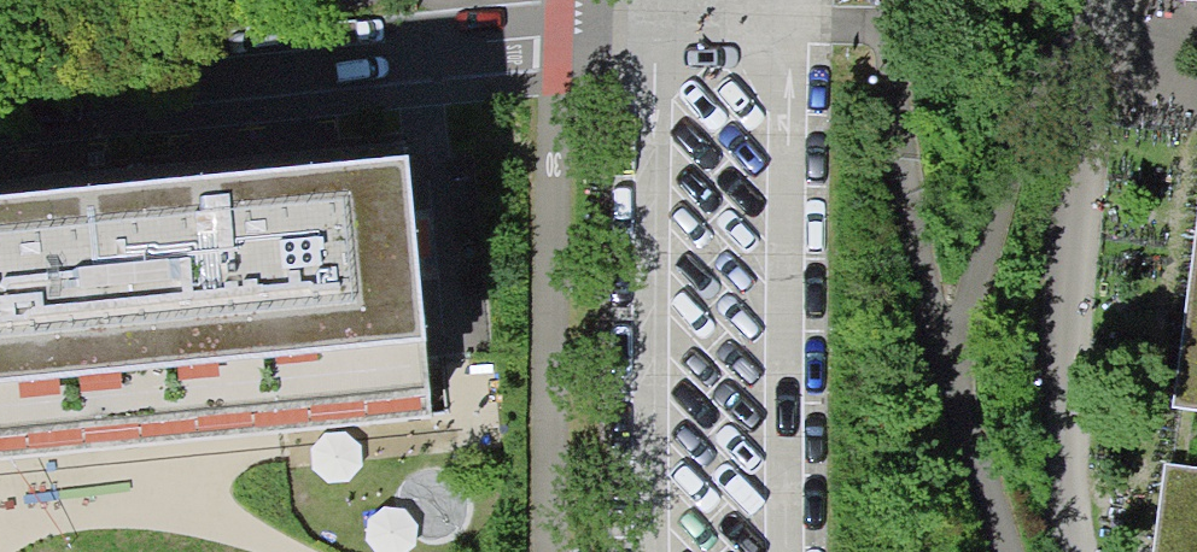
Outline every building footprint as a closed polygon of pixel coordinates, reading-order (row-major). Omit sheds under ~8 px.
[(1163,551),(1196,551),(1196,275),(1163,551)]
